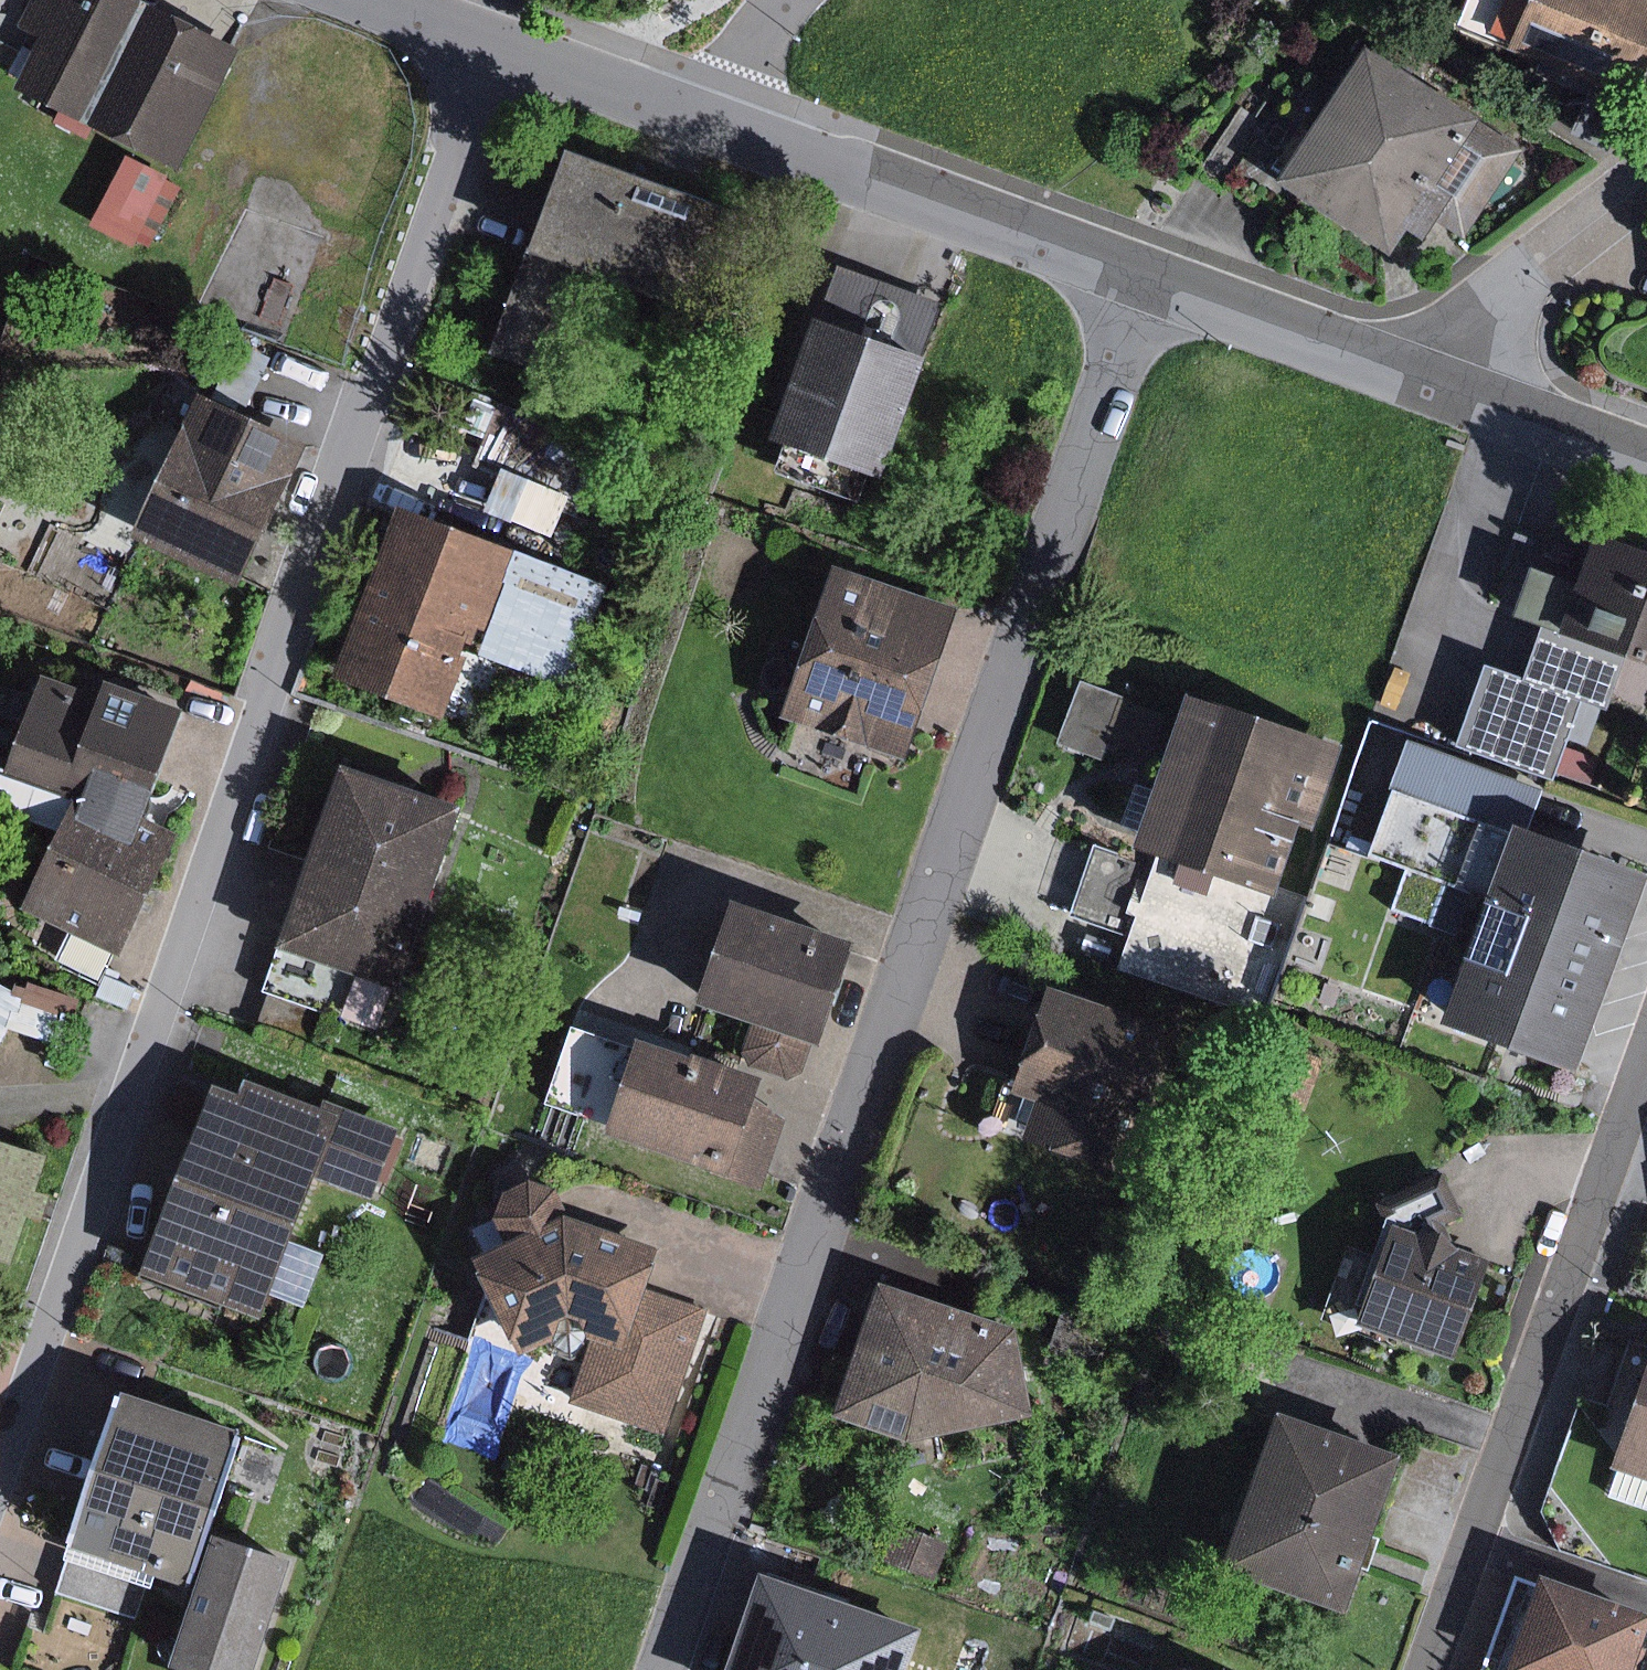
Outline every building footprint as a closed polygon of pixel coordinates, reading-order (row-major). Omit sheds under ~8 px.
[(27,57),(11,89),(179,170),(237,51),(136,2),(137,0),(0,0),(0,44),(27,57)] [(1465,17),(1646,88),(1646,0),(1471,0),(1465,17)] [(1525,147),(1374,48),(1291,175),(1395,243),(1410,219),(1429,231),(1444,209),(1473,227),(1525,147)] [(770,222),(564,150),(493,353),(572,380),(609,275),(736,319),(770,222)] [(166,176),(126,156),(90,225),(130,246),(166,176)] [(816,322),(917,358),(938,298),(837,262),(816,322)] [(816,322),(774,439),(875,475),(917,358),(816,322)] [(321,441),(227,396),(166,524),(260,569),(321,441)] [(604,590),(396,513),(335,677),(438,715),(465,642),(570,681),(604,590)] [(1599,537),(1567,629),(1628,650),(1646,657),(1646,554),(1599,537)] [(955,608),(834,566),(782,714),(903,756),(930,680),(955,608)] [(1531,649),(1521,680),(1483,667),(1456,744),(1548,775),(1576,693),(1609,705),(1628,650),(1567,629),(1541,620),(1531,649)] [(99,699),(47,679),(10,775),(73,800),(142,826),(186,712),(105,681),(99,699)] [(1134,696),(1093,681),(1070,742),(1111,757),(1134,696)] [(1322,741),(1197,699),(1143,859),(1106,846),(1094,880),(1085,907),(1150,929),(1160,901),(1257,934),(1322,741)] [(1545,788),(1415,744),(1381,845),(1502,886),(1454,1026),(1577,1068),(1640,882),(1526,843),(1545,788)] [(460,808),(340,766),(280,942),(262,993),(378,1030),(460,808)] [(73,800),(23,906),(119,954),(169,839),(142,826),(73,800)] [(851,946),(734,905),(700,1003),(817,1043),(851,946)] [(1175,1033),(1056,994),(1025,1088),(1043,1094),(1028,1140),(1108,1167),(1129,1104),(1149,1110),(1175,1033)] [(606,1036),(571,1025),(544,1106),(760,1177),(780,1118),(753,1100),(757,1086),(606,1036)] [(236,1095),(216,1087),(143,1270),(256,1315),(313,1174),(336,1116),(320,1110),(246,1081),(236,1095)] [(324,1100),(320,1110),(336,1116),(313,1174),(372,1198),(399,1130),(324,1100)] [(0,1151),(0,1261),(9,1264),(40,1164),(0,1151)] [(662,1291),(675,1248),(581,1212),(572,1188),(546,1182),(526,1195),(522,1216),(535,1239),(510,1256),(553,1354),(578,1340),(592,1350),(611,1329),(595,1395),(683,1431),(719,1307),(662,1291)] [(1491,1259),(1399,1227),(1364,1326),(1455,1358),(1491,1259)] [(1019,1324),(884,1279),(841,1407),(925,1435),(1039,1408),(1019,1324)] [(1618,1459),(1646,1469),(1646,1372),(1618,1459)] [(236,1435),(125,1399),(62,1594),(138,1618),(150,1579),(187,1590),(236,1435)] [(1396,1448),(1279,1407),(1225,1561),(1342,1601),(1396,1448)] [(947,1546),(891,1525),(878,1561),(933,1582),(947,1546)] [(211,1537),(169,1667),(179,1669),(252,1669),(287,1562),(211,1537)] [(1540,1560),(1501,1666),(1512,1669),(1643,1669),(1646,1659),(1646,1640),(1646,1639),(1646,1635),(1646,1599),(1540,1560)] [(757,1572),(722,1669),(906,1669),(920,1630),(757,1572)]
